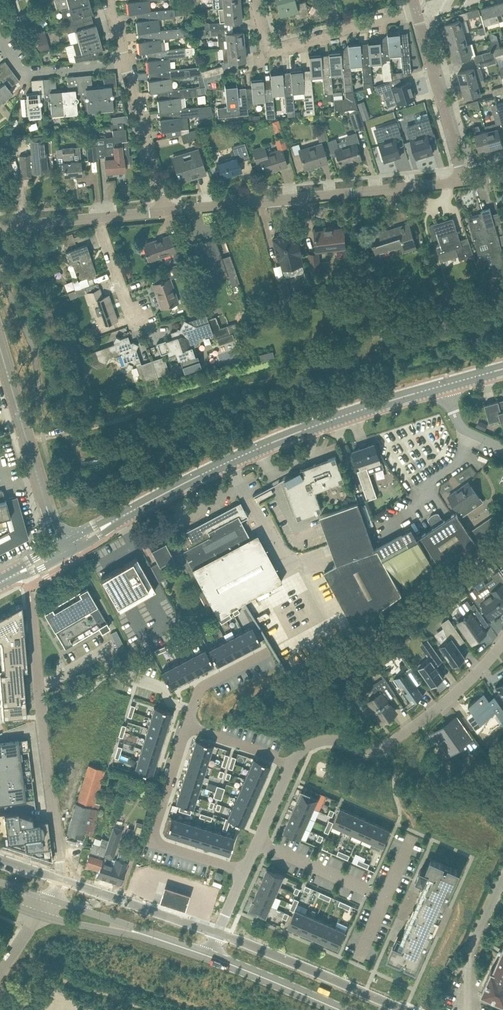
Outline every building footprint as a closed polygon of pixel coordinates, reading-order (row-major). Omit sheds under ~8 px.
[(57,10),(61,9),(68,7),(89,1),(89,0),(54,0),(57,10)] [(128,1),(129,13),(130,13),(135,13),(146,12),(146,11),(149,11),(148,11),(148,0),(137,0),(129,1),(128,1)] [(213,9),(218,8),(240,6),(239,0),(212,0),(213,9)] [(311,6),(306,3),(305,1),(295,4),(294,0),(281,0),(277,1),(280,15),(295,11),(295,13),(294,16),(297,18),(298,18),(300,20),(302,17),(309,15),(308,11),(311,6)] [(337,6),(335,0),(327,0),(329,8),(337,6)] [(89,1),(68,7),(61,9),(64,20),(66,27),(83,22),(82,18),(94,15),(89,1)] [(494,4),(499,20),(502,19),(502,2),(494,4)] [(499,20),(494,4),(482,7),(486,23),(499,20)] [(209,22),(206,22),(205,23),(205,29),(210,29),(224,28),(223,21),(241,20),(240,6),(218,8),(220,22),(210,23),(209,22)] [(146,19),(137,20),(138,32),(147,31),(158,30),(157,19),(175,17),(175,15),(175,8),(148,11),(149,11),(146,11),(146,12),(146,19)] [(479,8),(450,16),(452,22),(445,24),(448,36),(469,30),(466,19),(481,15),(479,8)] [(83,22),(66,27),(68,33),(75,30),(78,41),(99,36),(96,24),(84,27),(83,22)] [(148,39),(140,40),(141,52),(146,52),(156,51),(156,50),(159,50),(164,49),(163,41),(158,41),(158,39),(163,38),(184,36),(184,34),(184,28),(158,30),(147,31),(148,39)] [(210,35),(217,34),(218,48),(222,48),(244,46),(242,32),(224,33),(224,28),(210,29),(210,35)] [(470,31),(469,30),(448,36),(452,48),(468,44),(465,32),(470,31)] [(387,32),(387,33),(387,34),(387,35),(387,40),(389,51),(389,52),(389,54),(389,56),(400,55),(402,72),(402,77),(406,75),(411,74),(411,73),(407,34),(399,35),(399,32),(399,31),(398,31),(387,32)] [(50,50),(45,33),(36,36),(40,52),(50,50)] [(78,41),(78,42),(74,43),(77,53),(74,54),(75,61),(93,56),(91,50),(102,47),(99,36),(78,41)] [(499,44),(500,44),(498,39),(491,41),(493,49),(495,48),(499,47),(499,44)] [(368,44),(369,53),(370,63),(370,64),(378,64),(378,62),(381,62),(383,80),(392,79),(391,72),(389,56),(389,54),(389,52),(389,51),(381,52),(380,42),(368,44)] [(348,46),(348,54),(349,62),(350,62),(350,64),(351,67),(351,70),(361,69),(363,88),(372,85),(370,64),(370,63),(369,53),(361,53),(360,44),(359,45),(348,46)] [(468,44),(452,48),(455,61),(472,57),(468,44)] [(245,60),(244,46),(222,48),(223,62),(236,60),(245,60)] [(499,47),(495,48),(493,49),(494,50),(495,55),(502,53),(502,46),(499,47)] [(157,59),(148,59),(149,71),(158,71),(158,70),(168,69),(167,58),(186,57),(186,54),(195,53),(194,47),(164,49),(159,50),(156,50),(156,51),(157,59)] [(495,55),(494,50),(474,55),(476,61),(495,55)] [(329,52),(328,52),(328,53),(328,55),(329,64),(331,74),(331,76),(342,75),(344,92),(344,98),(333,99),(333,100),(335,111),(357,109),(353,92),(353,91),(351,70),(351,67),(350,64),(350,62),(349,62),(348,54),(341,54),(340,51),(329,52)] [(497,61),(495,55),(476,61),(477,68),(497,62),(497,61)] [(309,57),(310,69),(310,76),(311,76),(322,75),(324,94),(326,94),(333,93),(331,76),(331,74),(329,64),(322,65),(321,56),(320,56),(309,57)] [(2,63),(0,64),(0,77),(1,78),(12,70),(5,61),(2,63)] [(221,66),(201,71),(202,75),(203,78),(220,73),(224,72),(222,65),(221,66)] [(159,78),(150,79),(151,91),(157,91),(167,90),(170,89),(169,78),(197,76),(202,75),(201,71),(200,66),(168,69),(158,70),(158,71),(159,78)] [(476,75),(474,68),(458,72),(462,85),(484,78),(483,73),(476,75)] [(4,82),(0,85),(0,102),(12,93),(9,88),(19,80),(12,70),(1,78),(4,82)] [(291,73),(290,73),(291,82),(292,92),(293,92),(303,91),(305,110),(304,111),(304,114),(315,113),(315,109),(311,76),(310,76),(311,80),(303,80),(302,71),(291,73)] [(103,73),(103,77),(104,86),(98,86),(100,110),(113,109),(112,97),(113,97),(114,97),(114,96),(114,95),(117,95),(115,72),(103,73)] [(220,73),(203,78),(204,84),(207,83),(209,82),(210,82),(217,80),(217,78),(218,78),(221,77),(220,73)] [(271,74),(270,75),(271,78),(272,89),(272,94),(273,94),(284,93),(285,111),(287,111),(288,116),(295,115),(294,110),(293,92),(292,92),(291,82),(283,82),(282,73),(271,74)] [(79,75),(80,89),(85,88),(87,111),(100,110),(98,86),(92,87),(91,74),(79,75)] [(67,76),(67,80),(68,89),(62,90),(64,113),(77,112),(75,89),(80,89),(79,75),(67,76)] [(43,78),(44,92),(50,91),(52,114),(64,113),(62,90),(56,90),(55,77),(43,78)] [(31,80),(32,83),(32,92),(26,93),(28,116),(41,115),(39,92),(44,92),(43,78),(31,80)] [(484,78),(462,85),(465,98),(481,93),(479,86),(486,84),(484,78)] [(252,88),(246,89),(247,99),(247,103),(247,108),(254,104),(253,102),(253,101),(264,100),(266,118),(275,117),(273,94),(272,94),(272,89),(264,89),(263,80),(262,80),(251,81),(252,88)] [(394,96),(396,104),(415,98),(414,96),(416,96),(413,88),(412,88),(410,81),(392,87),(390,80),(375,85),(377,93),(382,91),(384,99),(394,96)] [(227,106),(217,107),(218,117),(248,114),(247,108),(247,103),(247,99),(246,89),(246,87),(237,88),(237,86),(236,86),(225,87),(227,106)] [(492,89),(494,95),(502,93),(502,86),(492,89)] [(168,98),(159,99),(160,111),(169,110),(169,109),(179,108),(178,97),(197,95),(196,87),(170,89),(167,90),(168,98)] [(478,100),(476,100),(467,103),(469,110),(480,107),(478,100)] [(496,122),(501,121),(497,103),(492,105),(496,122)] [(170,118),(161,118),(162,131),(166,130),(167,137),(181,134),(180,129),(181,129),(188,128),(187,117),(198,116),(198,118),(213,117),(210,105),(179,108),(169,109),(169,110),(170,118)] [(355,128),(363,125),(359,110),(350,113),(355,128)] [(368,118),(366,111),(360,113),(362,120),(368,118)] [(434,132),(429,118),(414,122),(414,123),(419,137),(411,139),(411,140),(417,158),(418,157),(418,159),(427,156),(426,155),(433,153),(430,143),(428,135),(434,133),(434,132)] [(386,140),(378,143),(384,161),(385,161),(386,162),(394,160),(393,158),(401,156),(395,138),(401,136),(397,121),(382,125),(386,140)] [(498,128),(496,122),(485,125),(487,131),(491,148),(502,145),(498,128)] [(484,150),(484,153),(491,151),(491,148),(487,131),(481,132),(479,125),(473,126),(475,134),(480,151),(484,150)] [(97,145),(96,145),(97,157),(98,157),(98,159),(105,159),(106,172),(125,170),(124,163),(130,163),(128,145),(129,145),(129,140),(126,140),(125,128),(123,128),(112,129),(113,141),(109,141),(109,146),(98,147),(97,145)] [(183,142),(200,137),(198,129),(181,134),(183,142)] [(320,141),(327,139),(324,131),(317,133),(320,141)] [(96,132),(86,133),(88,160),(98,159),(98,157),(97,157),(96,145),(97,145),(96,132)] [(360,159),(357,150),(356,144),(359,143),(356,132),(349,134),(350,138),(346,139),(348,146),(339,149),(337,142),(336,138),(327,141),(332,156),(333,155),(337,154),(338,160),(338,162),(339,162),(340,165),(360,159)] [(22,178),(32,177),(31,173),(48,172),(44,136),(29,138),(31,154),(19,155),(22,178)] [(278,138),(280,147),(286,145),(283,137),(279,138),(278,138)] [(234,146),(230,151),(232,158),(217,162),(222,177),(241,171),(238,162),(249,158),(246,149),(244,143),(234,146)] [(327,162),(325,152),(322,143),(299,150),(302,159),(304,169),(305,169),(305,168),(320,163),(320,164),(327,162)] [(281,148),(279,149),(277,150),(267,153),(265,144),(252,148),(255,156),(257,165),(261,164),(264,173),(265,173),(264,171),(279,166),(280,168),(287,166),(284,156),(282,149),(281,148)] [(73,147),(56,148),(59,175),(64,174),(64,176),(81,174),(81,171),(80,165),(80,161),(81,161),(79,146),(73,147)] [(177,164),(179,170),(177,171),(180,181),(193,177),(192,174),(204,170),(198,149),(190,152),(191,155),(174,160),(176,164),(177,164)] [(482,211),(483,214),(479,215),(478,214),(468,217),(469,223),(472,232),(476,245),(487,241),(490,251),(495,270),(501,273),(502,274),(502,254),(495,225),(492,214),(490,208),(482,210),(482,211)] [(438,254),(456,248),(460,260),(474,255),(472,250),(469,241),(462,243),(454,219),(439,224),(438,222),(429,225),(432,235),(438,254)] [(375,242),(373,242),(375,250),(371,251),(374,261),(383,258),(380,252),(401,245),(403,252),(417,247),(414,238),(410,223),(373,234),(375,242)] [(346,247),(345,237),(344,227),(315,230),(317,250),(346,247)] [(279,236),(273,238),(279,260),(280,259),(283,269),(285,276),(286,277),(304,272),(302,264),(303,264),(301,255),(302,255),(298,240),(295,232),(286,235),(285,233),(278,235),(279,236)] [(145,254),(146,254),(149,261),(175,251),(180,264),(188,262),(184,251),(180,241),(182,249),(176,251),(170,234),(143,244),(144,244),(147,252),(145,252),(145,254)] [(204,268),(205,268),(209,267),(213,279),(228,274),(216,239),(207,242),(206,240),(203,241),(202,240),(199,242),(197,240),(195,243),(192,244),(196,254),(201,253),(203,260),(202,261),(201,262),(200,264),(200,265),(201,266),(202,267),(204,268)] [(56,240),(47,243),(50,250),(58,247),(56,240)] [(70,264),(72,264),(78,280),(86,277),(87,279),(96,276),(92,263),(90,264),(88,258),(91,257),(86,244),(65,251),(70,264)] [(311,269),(320,268),(318,253),(309,254),(311,269)] [(188,262),(151,275),(154,284),(153,284),(153,285),(156,292),(161,308),(162,307),(171,304),(178,302),(170,278),(179,275),(191,271),(188,262)] [(42,271),(35,274),(38,280),(44,277),(42,271)] [(285,276),(276,278),(282,301),(291,299),(286,277),(285,276)] [(447,287),(439,290),(445,311),(454,308),(447,287)] [(85,293),(89,305),(92,303),(100,326),(108,323),(117,319),(109,295),(103,297),(100,288),(85,293)] [(66,294),(68,300),(75,297),(73,292),(66,294)] [(208,319),(209,321),(213,333),(212,333),(214,339),(230,333),(228,325),(220,327),(216,316),(208,319)] [(157,343),(156,345),(158,346),(161,354),(177,349),(185,372),(201,366),(194,345),(198,344),(197,343),(199,343),(198,341),(200,337),(212,333),(213,333),(209,321),(196,326),(193,324),(187,321),(184,320),(180,329),(177,328),(176,330),(171,332),(173,332),(174,337),(157,343)] [(109,357),(121,352),(126,366),(131,368),(133,364),(140,361),(136,348),(138,344),(133,341),(129,343),(126,336),(121,338),(116,336),(113,341),(114,343),(89,352),(92,359),(90,362),(100,367),(101,365),(105,364),(109,357)] [(82,353),(78,343),(70,347),(74,357),(82,353)] [(261,360),(274,357),(272,351),(259,354),(261,360)] [(164,356),(152,360),(158,376),(163,374),(165,381),(171,379),(169,372),(168,369),(164,356)] [(158,376),(152,360),(141,364),(137,365),(140,374),(139,376),(141,377),(146,380),(158,376)] [(501,421),(502,421),(502,402),(499,403),(498,400),(484,404),(489,422),(500,419),(501,421)] [(367,436),(369,443),(378,441),(376,435),(367,436)] [(360,469),(357,470),(367,499),(377,496),(367,467),(381,463),(374,443),(353,450),(360,469)] [(301,469),(301,470),(292,474),(285,478),(287,482),(285,483),(298,518),(322,509),(315,491),(344,480),(336,456),(301,469)] [(104,458),(80,462),(81,467),(105,462),(104,458)] [(381,476),(382,483),(395,481),(392,470),(377,473),(378,477),(381,476)] [(449,496),(460,512),(468,507),(466,505),(479,497),(468,482),(449,496)] [(28,537),(17,496),(6,499),(4,500),(0,501),(0,552),(28,537)] [(177,553),(178,555),(212,620),(245,599),(282,580),(257,533),(249,537),(240,520),(248,516),(240,502),(241,502),(240,501),(177,535),(177,536),(184,549),(177,553)] [(336,563),(323,570),(354,626),(402,594),(399,587),(377,549),(376,549),(375,545),(359,502),(319,515),(336,563)] [(280,527),(289,523),(283,511),(275,515),(280,527)] [(433,527),(421,535),(441,565),(476,540),(471,533),(456,512),(444,520),(438,512),(437,512),(435,513),(433,513),(432,514),(431,515),(430,516),(429,517),(429,518),(428,519),(433,527)] [(485,523),(471,533),(476,540),(499,525),(493,515),(484,521),(485,523)] [(377,547),(378,548),(377,549),(399,587),(433,568),(417,537),(412,528),(377,547)] [(177,536),(151,549),(158,562),(151,566),(155,575),(158,581),(166,577),(160,566),(178,555),(177,553),(184,549),(177,536)] [(137,557),(101,578),(120,610),(155,590),(137,557)] [(486,583),(488,586),(502,607),(502,577),(499,571),(493,575),(494,577),(486,583)] [(313,585),(315,589),(327,584),(325,580),(313,585)] [(502,609),(502,607),(488,586),(479,592),(476,587),(469,592),(480,607),(483,604),(492,617),(502,609)] [(0,622),(3,657),(0,658),(0,672),(3,703),(26,700),(22,656),(27,655),(23,616),(22,603),(20,588),(0,599),(0,622)] [(97,623),(99,626),(106,622),(87,588),(79,592),(81,596),(54,612),(52,608),(45,613),(65,648),(73,643),(70,638),(97,623)] [(467,599),(459,606),(466,615),(458,620),(469,636),(470,635),(474,641),(486,632),(477,619),(483,615),(474,603),(471,605),(467,599)] [(448,640),(440,645),(454,665),(466,657),(458,645),(465,640),(449,618),(442,623),(448,640)] [(252,626),(243,631),(252,647),(260,642),(252,626)] [(110,633),(118,648),(124,645),(116,630),(110,633)] [(243,631),(235,635),(243,651),(252,647),(243,631)] [(235,635),(226,640),(234,656),(243,651),(235,635)] [(226,640),(217,644),(226,660),(234,656),(226,640)] [(425,662),(418,666),(432,685),(444,677),(436,665),(443,660),(429,640),(425,643),(430,650),(426,653),(429,657),(424,660),(425,662)] [(217,644),(208,649),(217,665),(226,660),(217,644)] [(205,649),(196,653),(205,669),(213,665),(205,649)] [(196,653),(188,658),(196,674),(205,669),(196,653)] [(188,658),(179,662),(187,678),(196,674),(188,658)] [(179,662),(170,667),(178,683),(187,678),(179,662)] [(409,667),(393,679),(399,686),(404,682),(409,689),(405,692),(412,703),(424,695),(417,685),(422,681),(411,666),(409,667)] [(170,667),(161,671),(170,687),(178,683),(170,667)] [(387,700),(396,695),(384,677),(382,679),(371,686),(373,688),(372,688),(377,695),(375,697),(369,701),(370,703),(373,708),(369,710),(371,712),(370,712),(372,715),(373,715),(374,717),(377,714),(383,722),(392,715),(391,714),(394,712),(393,710),(394,709),(387,700)] [(485,693),(482,696),(480,694),(469,703),(473,709),(468,716),(478,730),(483,724),(489,725),(502,715),(502,708),(494,696),(489,699),(485,693)] [(154,706),(151,717),(168,722),(171,712),(154,706)] [(151,717),(148,727),(165,732),(168,722),(151,717)] [(433,736),(442,749),(447,745),(452,752),(459,747),(465,755),(479,745),(466,727),(456,733),(450,725),(446,727),(447,729),(443,732),(442,730),(433,736)] [(148,727),(144,737),(162,743),(165,732),(148,727)] [(144,737),(141,748),(158,753),(162,743),(144,737)] [(0,741),(0,804),(4,803),(5,811),(0,812),(0,843),(10,846),(52,859),(47,820),(33,821),(32,816),(34,816),(27,813),(28,809),(35,808),(36,808),(33,786),(24,787),(24,785),(25,784),(24,784),(24,781),(32,780),(29,756),(21,757),(20,755),(21,755),(21,754),(20,754),(20,752),(28,750),(27,738),(0,741)] [(195,739),(192,749),(209,755),(213,744),(195,739)] [(141,748),(138,758),(155,764),(158,753),(141,748)] [(192,749),(189,760),(206,765),(209,755),(192,749)] [(253,757),(249,767),(265,775),(270,765),(253,757)] [(138,758),(135,769),(152,774),(155,764),(138,758)] [(84,759),(63,762),(64,774),(88,771),(87,764),(84,764),(84,759)] [(189,760),(186,770),(203,776),(206,765),(189,760)] [(249,767),(245,778),(261,785),(265,775),(249,767)] [(186,770),(182,781),(199,786),(203,776),(186,770)] [(64,774),(63,774),(65,787),(87,785),(86,779),(89,778),(88,771),(64,774)] [(145,789),(148,779),(139,776),(132,798),(137,800),(133,815),(146,819),(154,792),(145,789)] [(245,778),(240,788),(257,795),(261,785),(245,778)] [(182,781),(179,791),(196,797),(199,786),(182,781)] [(240,788),(236,798),(252,805),(257,795),(240,788)] [(297,800),(314,807),(318,798),(302,790),(297,800)] [(179,791),(176,802),(193,807),(196,797),(179,791)] [(126,797),(120,815),(126,817),(131,798),(126,797)] [(236,798),(231,808),(248,815),(252,805),(236,798)] [(309,818),(314,807),(297,800),(293,810),(309,818)] [(72,804),(66,823),(72,825),(71,827),(77,829),(83,808),(72,804)] [(343,828),(350,812),(340,807),(333,824),(343,828)] [(83,808),(77,829),(82,830),(83,828),(88,830),(94,811),(83,808)] [(231,808),(227,818),(243,825),(248,815),(231,808)] [(309,818),(293,810),(288,820),(305,828),(309,818)] [(353,833),(360,816),(350,812),(343,828),(353,833)] [(371,821),(360,816),(353,833),(363,837),(371,821)] [(171,817),(166,834),(176,837),(181,820),(171,817)] [(181,820),(176,837),(187,840),(192,823),(181,820)] [(301,838),(305,828),(288,820),(284,831),(301,838)] [(371,821),(363,837),(373,842),(381,825),(371,821)] [(129,841),(128,844),(138,847),(142,836),(146,825),(135,822),(133,828),(129,841)] [(192,823),(187,840),(197,844),(202,826),(192,823)] [(381,825),(373,842),(383,846),(391,829),(381,825)] [(98,869),(96,875),(121,883),(122,878),(124,874),(126,868),(124,867),(126,862),(125,862),(128,853),(127,853),(127,851),(122,849),(121,851),(119,850),(117,858),(114,857),(116,850),(115,850),(122,829),(113,826),(109,840),(106,847),(100,864),(98,869)] [(202,826),(197,844),(207,847),(213,830),(202,826)] [(213,830),(207,847),(218,850),(223,833),(213,830)] [(223,833),(218,850),(228,853),(234,836),(223,833)] [(92,843),(85,865),(98,869),(100,864),(106,847),(109,840),(102,838),(101,839),(99,845),(93,843),(92,843)] [(159,851),(157,861),(164,863),(166,853),(159,851)] [(170,867),(185,872),(189,860),(174,854),(170,867)] [(424,881),(426,882),(430,873),(434,875),(431,882),(429,881),(425,891),(422,890),(416,902),(420,903),(417,911),(414,916),(411,914),(410,916),(405,927),(408,929),(404,938),(406,939),(402,947),(400,946),(400,944),(399,943),(402,936),(398,934),(388,956),(401,961),(402,958),(407,960),(406,963),(416,968),(421,957),(425,947),(423,946),(425,941),(428,942),(434,927),(438,920),(441,911),(448,897),(445,895),(447,890),(450,892),(454,882),(459,870),(449,866),(448,869),(443,867),(444,864),(431,858),(426,870),(421,868),(416,880),(422,882),(423,880),(424,881)] [(263,878),(280,886),(284,875),(267,868),(263,878)] [(275,896),(280,886),(263,878),(258,888),(275,896)] [(188,911),(194,893),(165,885),(160,903),(188,911)] [(258,888),(254,898),(271,906),(275,896),(258,888)] [(271,906),(254,898),(249,909),(266,916),(271,906)] [(288,925),(298,930),(305,913),(295,909),(288,925)] [(298,930),(308,934),(315,918),(305,913),(298,930)] [(318,939),(326,922),(315,918),(308,934),(318,939)] [(318,939),(328,943),(336,927),(326,922),(318,939)] [(336,927),(328,943),(338,948),(346,931),(336,927)] [(502,948),(494,944),(491,949),(500,953),(493,968),(492,967),(482,989),(502,998),(502,947),(502,948)]
